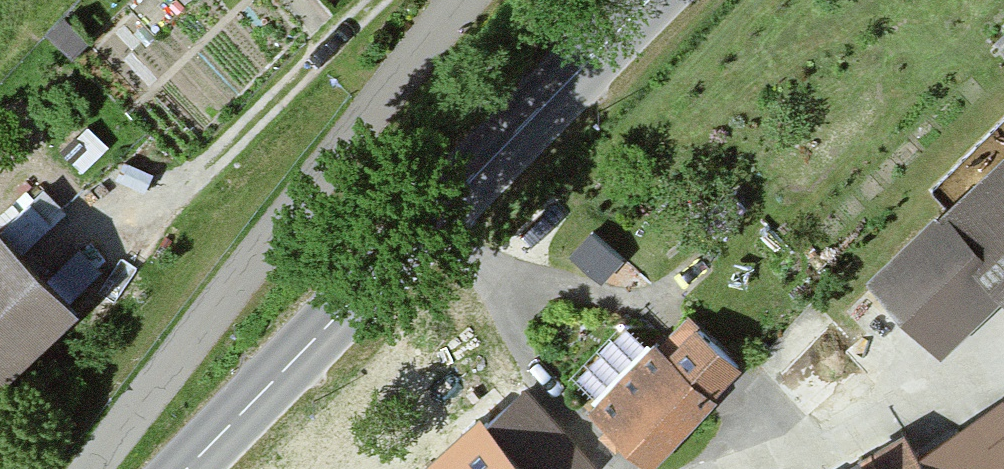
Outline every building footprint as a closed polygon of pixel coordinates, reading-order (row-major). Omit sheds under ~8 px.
[(864,261),(937,339),(1003,276),(1003,130),(864,261)] [(29,241),(69,198),(43,174),(3,216),(29,241)] [(66,298),(0,229),(0,361),(66,298)] [(657,327),(587,401),(648,458),(718,384),(657,327)] [(414,468),(594,468),(598,466),(520,376),(414,468)] [(805,468),(954,468),(919,406),(805,468)]
